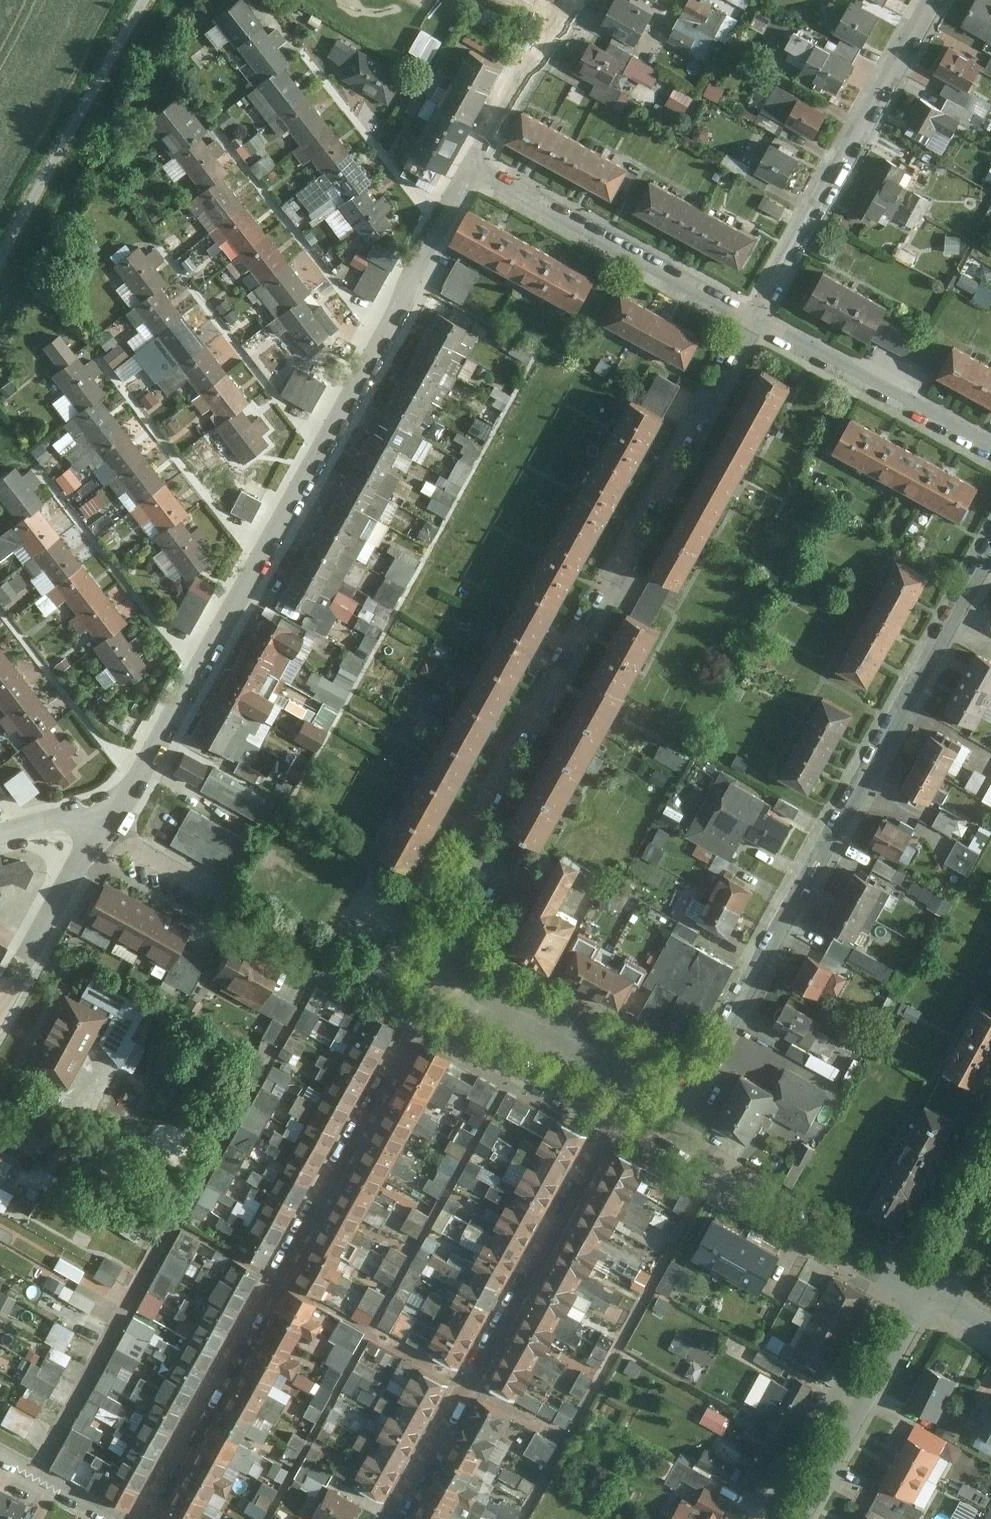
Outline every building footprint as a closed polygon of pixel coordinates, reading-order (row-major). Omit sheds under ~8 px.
[(266,28),(245,0),(243,0),(219,18),(241,46),(266,28)] [(625,0),(616,0),(603,25),(617,33),(639,44),(654,16),(625,0)] [(694,0),(690,0),(684,11),(707,24),(714,11),(694,0)] [(990,0),(976,0),(963,23),(990,38),(990,1),(990,0)] [(833,2),(821,22),(845,35),(866,47),(883,20),(853,4),(849,11),(833,2)] [(241,46),(268,83),(286,69),(294,63),(281,49),(290,41),(279,29),(271,35),(266,28),(241,46)] [(698,41),(675,29),(668,42),(690,54),(698,41)] [(641,45),(639,44),(617,33),(612,42),(636,55),(641,45)] [(834,53),(797,33),(788,49),(808,60),(799,76),(838,97),(856,64),(834,53)] [(866,47),(845,35),(839,44),(861,56),(866,47)] [(393,106),(410,77),(343,40),(333,56),(352,73),(347,80),(393,106)] [(636,55),(612,42),(606,53),(624,62),(630,66),(636,55)] [(606,53),(591,44),(575,73),(596,85),(609,91),(612,86),(624,62),(606,53)] [(861,56),(839,44),(834,53),(856,64),(861,56)] [(949,48),(935,72),(950,79),(971,91),(985,67),(949,48)] [(510,70),(476,51),(461,77),(494,95),(510,70)] [(268,83),(250,96),(273,123),(308,96),(286,69),(268,83)] [(461,77),(445,105),(478,123),(494,95),(461,77)] [(971,91),(950,79),(941,94),(949,99),(967,108),(975,93),(971,91)] [(624,92),(612,86),(609,91),(596,85),(591,95),(615,108),(624,92)] [(778,86),(763,111),(787,125),(815,140),(829,115),(778,86)] [(673,98),(690,108),(697,97),(680,87),(673,98)] [(331,125),(308,96),(273,123),(284,136),(292,131),(303,146),(331,125)] [(150,124),(178,158),(204,139),(212,133),(184,98),(150,124)] [(943,110),(921,99),(907,124),(919,130),(914,139),(929,147),(939,131),(954,139),(960,128),(963,122),(943,110)] [(949,99),(943,110),(963,122),(960,128),(976,137),(981,127),(973,123),(978,114),(967,108),(949,99)] [(445,105),(426,137),(410,166),(443,185),(460,156),(478,123),(445,105)] [(787,125),(763,111),(757,123),(781,137),(787,125)] [(508,145),(534,159),(552,128),(525,113),(508,145)] [(326,174),(353,153),(331,125),(303,146),(295,152),(304,165),(314,159),(326,174)] [(534,159),(561,174),(578,142),(552,128),(534,159)] [(178,158),(205,193),(224,179),(231,173),(220,160),(229,153),(218,140),(210,146),(204,139),(178,158)] [(561,174),(587,188),(604,157),(578,142),(561,174)] [(803,162),(772,145),(756,172),(787,189),(803,162)] [(338,188),(349,202),(367,189),(375,182),(353,153),(326,174),(299,194),(315,214),(334,199),(330,193),(338,188)] [(752,168),(728,154),(722,164),(746,178),(752,168)] [(587,188),(613,202),(631,171),(604,157),(587,188)] [(871,187),(903,204),(911,189),(902,185),(909,171),(887,159),(871,187)] [(224,179),(205,193),(188,205),(211,234),(246,207),(224,179)] [(652,182),(636,210),(689,239),(705,211),(652,182)] [(871,187),(856,214),(873,223),(875,220),(882,224),(887,215),(895,219),(903,204),(871,187)] [(367,189),(349,202),(341,208),(370,245),(396,225),(367,189)] [(907,206),(923,215),(930,200),(915,192),(907,206)] [(923,215),(907,206),(900,219),(916,228),(923,215)] [(242,256),(269,236),(246,207),(211,234),(222,247),(230,241),(242,256)] [(452,242),(514,276),(531,244),(470,210),(452,242)] [(705,211),(689,239),(744,269),(760,241),(705,211)] [(269,236),(242,256),(232,262),(244,276),(252,270),(264,285),(291,264),(269,236)] [(531,244),(514,276),(578,310),(596,278),(531,244)] [(116,266),(146,303),(163,290),(170,284),(158,270),(166,263),(156,251),(147,258),(140,248),(116,266)] [(480,270),(457,259),(442,289),(464,300),(480,270)] [(376,302),(393,272),(374,262),(358,291),(376,302)] [(279,319),(306,300),(314,293),(291,264),(264,285),(256,291),(279,319)] [(824,273),(806,306),(875,343),(888,321),(894,312),(824,273)] [(146,323),(158,338),(185,317),(163,290),(146,303),(128,316),(138,329),(146,323)] [(606,322),(634,337),(650,306),(622,292),(606,322)] [(306,300),(279,319),(308,355),(334,335),(327,326),(334,319),(322,305),(315,311),(306,300)] [(677,321),(650,306),(634,337),(660,351),(677,321)] [(466,357),(477,336),(433,312),(422,333),(466,357)] [(182,366),(207,346),(185,317),(158,338),(138,353),(148,367),(170,351),(182,366)] [(686,365),(703,335),(677,321),(660,351),(686,365)] [(952,355),(888,321),(875,343),(940,377),(952,355)] [(119,365),(133,355),(113,328),(99,339),(119,365)] [(454,377),(466,357),(422,333),(411,353),(454,377)] [(191,382),(202,396),(230,375),(207,346),(182,366),(159,383),(171,397),(191,382)] [(940,377),(966,391),(981,363),(955,349),(952,355),(940,377)] [(443,398),(454,377),(411,353),(399,373),(443,398)] [(79,358),(53,377),(83,414),(102,400),(108,395),(97,380),(104,374),(94,360),(86,367),(79,358)] [(990,405),(990,368),(981,363),(966,391),(990,405)] [(328,386),(298,370),(284,396),(314,413),(328,386)] [(779,410),(792,385),(763,370),(749,394),(779,410)] [(432,418),(443,398),(399,373),(388,394),(432,418)] [(641,404),(663,416),(679,386),(657,374),(641,404)] [(252,404),(230,375),(202,396),(193,402),(204,416),(213,410),(225,424),(243,411),(252,404)] [(421,438),(432,418),(388,394),(377,414),(421,438)] [(754,452),(779,410),(749,394),(725,436),(754,452)] [(594,464),(629,482),(665,417),(663,416),(641,404),(631,399),(594,464)] [(124,428),(102,400),(83,414),(65,427),(89,455),(124,428)] [(243,411),(225,424),(218,430),(246,465),(271,446),(264,437),(272,430),(262,417),(254,424),(243,411)] [(409,459),(421,438),(377,414),(365,435),(409,459)] [(834,450),(898,484),(915,452),(853,418),(834,450)] [(124,428),(89,455),(100,468),(107,463),(119,478),(146,458),(124,428)] [(398,479),(409,459),(365,435),(354,455),(398,479)] [(731,495),(754,452),(725,436),(702,479),(731,495)] [(435,495),(429,508),(452,518),(485,444),(470,438),(448,488),(429,480),(425,491),(435,495)] [(203,466),(219,453),(209,439),(192,453),(203,466)] [(962,519),(979,488),(915,452),(898,484),(962,519)] [(387,500),(398,479),(354,455),(343,476),(387,500)] [(168,486),(146,458),(119,478),(110,484),(121,498),(128,493),(139,508),(168,486)] [(561,524),(595,542),(629,482),(594,464),(561,524)] [(70,492),(85,482),(73,466),(58,476),(70,492)] [(0,480),(0,501),(20,525),(39,511),(46,505),(34,491),(42,484),(32,471),(23,477),(16,468),(0,480)] [(376,520),(387,500),(343,476),(332,496),(376,520)] [(707,541),(731,495),(702,479),(677,524),(707,541)] [(191,515),(168,486),(139,508),(132,513),(143,526),(152,520),(163,535),(183,521),(191,515)] [(92,515),(106,499),(99,493),(85,509),(92,515)] [(265,504),(243,494),(234,514),(255,525),(265,504)] [(364,541),(376,520),(332,496),(320,517),(364,541)] [(39,511),(20,525),(0,539),(0,565),(24,546),(35,559),(61,538),(39,511)] [(353,561),(364,541),(320,517),(309,537),(353,561)] [(193,534),(183,521),(163,535),(156,540),(185,576),(209,556),(204,549),(212,541),(200,528),(193,534)] [(559,607),(595,542),(561,524),(526,589),(559,607)] [(681,585),(707,541),(677,524),(651,568),(655,570),(675,582),(681,585)] [(342,582),(353,561),(309,537),(298,557),(342,582)] [(84,568),(61,538),(35,559),(26,565),(37,579),(45,573),(58,589),(84,568)] [(338,729),(417,559),(397,550),(362,626),(370,630),(361,651),(352,647),(337,680),(323,674),(315,691),(328,697),(318,719),(338,729)] [(330,602),(342,582),(298,557),(287,578),(330,602)] [(910,612),(931,574),(901,557),(879,596),(910,612)] [(105,594),(84,568),(58,589),(48,595),(59,608),(67,603),(78,616),(105,594)] [(649,625),(675,582),(655,570),(628,614),(649,625)] [(193,636),(219,590),(199,578),(172,624),(193,636)] [(319,622),(330,602),(287,578),(275,598),(319,622)] [(505,625),(539,643),(559,607),(526,589),(505,625)] [(129,624),(105,594),(78,616),(69,622),(82,636),(89,631),(101,645),(119,631),(129,624)] [(861,628),(891,643),(910,612),(879,596),(861,628)] [(266,611),(253,633),(294,656),(306,634),(266,611)] [(628,690),(661,632),(649,625),(628,614),(626,612),(593,671),(628,690)] [(519,681),(539,643),(505,625),(483,662),(519,681)] [(839,669),(869,684),(891,643),(861,628),(839,669)] [(131,645),(119,631),(101,645),(94,650),(125,687),(148,667),(141,659),(149,651),(138,638),(131,645)] [(253,633),(241,654),(281,677),(294,656),(253,633)] [(14,666),(0,648),(0,678),(14,666)] [(945,711),(975,728),(990,699),(990,661),(976,653),(945,711)] [(241,654),(229,676),(269,699),(281,677),(241,654)] [(462,700),(498,719),(519,681),(483,662),(462,700)] [(7,717),(36,693),(14,666),(0,678),(0,708),(7,717)] [(605,732),(628,690),(593,671),(571,713),(605,732)] [(229,676),(216,697),(257,720),(269,699),(229,676)] [(803,731),(834,749),(856,709),(824,692),(803,731)] [(7,717),(0,722),(0,723),(11,737),(18,732),(30,746),(51,731),(59,724),(36,693),(7,717)] [(216,697),(204,719),(244,742),(257,720),(216,697)] [(478,756),(498,719),(462,700),(442,737),(478,756)] [(585,770),(605,732),(571,713),(550,751),(585,770)] [(309,718),(298,738),(322,751),(333,730),(309,718)] [(204,719),(192,740),(232,763),(244,742),(204,719)] [(51,731),(30,746),(23,752),(52,788),(79,767),(71,757),(79,750),(69,738),(62,743),(51,731)] [(809,792),(834,749),(803,731),(778,774),(809,792)] [(911,757),(943,776),(958,749),(926,732),(911,757)] [(457,795),(478,756),(442,737),(421,776),(457,795)] [(674,763),(673,765),(684,771),(690,759),(668,747),(663,757),(674,763)] [(530,789),(564,807),(585,770),(550,751),(530,789)] [(182,752),(172,773),(194,785),(205,764),(182,752)] [(943,776),(911,757),(896,785),(928,803),(943,776)] [(7,781),(24,804),(44,790),(27,767),(7,781)] [(738,777),(723,769),(686,835),(730,860),(745,832),(776,849),(792,820),(768,807),(772,801),(736,781),(738,777)] [(982,792),(990,775),(979,769),(970,786),(982,792)] [(435,833),(457,795),(421,776),(401,814),(435,833)] [(543,846),(564,807),(530,789),(509,827),(543,846)] [(800,807),(780,796),(774,806),(794,818),(800,807)] [(192,808),(174,845),(236,875),(254,838),(192,808)] [(943,808),(933,825),(950,835),(960,818),(943,808)] [(415,869),(435,833),(401,814),(380,850),(415,869)] [(882,816),(868,841),(899,857),(912,832),(882,816)] [(958,840),(946,862),(968,875),(981,853),(958,840)] [(561,852),(511,946),(551,967),(577,915),(560,905),(574,881),(597,894),(606,877),(561,852)] [(0,854),(0,884),(14,880),(26,886),(35,869),(26,857),(4,862),(1,853),(0,854)] [(876,877),(899,880),(901,862),(878,859),(876,877)] [(834,896),(877,918),(890,894),(846,872),(834,896)] [(712,895),(742,912),(753,891),(723,875),(712,895)] [(83,922),(110,937),(133,896),(104,882),(83,922)] [(931,887),(924,896),(940,909),(944,904),(939,900),(942,897),(931,887)] [(699,920),(729,936),(742,912),(712,895),(699,920)] [(161,912),(133,896),(110,937),(139,953),(161,912)] [(877,918),(834,896),(821,918),(853,935),(859,926),(870,932),(877,918)] [(161,912),(139,953),(165,968),(188,927),(161,912)] [(562,976),(591,992),(609,960),(595,952),(602,940),(580,928),(571,944),(579,947),(562,976)] [(736,966),(673,932),(645,983),(654,988),(639,1017),(686,1043),(695,1040),(736,966)] [(264,1037),(273,1042),(297,1004),(273,992),(287,967),(238,943),(219,977),(230,983),(227,992),(276,1017),(264,1037)] [(609,960),(591,992),(620,1007),(635,978),(640,981),(648,965),(616,947),(609,960)] [(860,948),(854,958),(895,981),(901,971),(860,948)] [(803,952),(787,981),(815,996),(830,967),(803,952)] [(77,1000),(63,993),(23,1064),(66,1086),(96,1033),(99,1035),(97,1040),(118,1065),(133,1039),(128,1036),(145,1007),(89,977),(77,1000)] [(769,1027),(807,1048),(821,1024),(783,1003),(769,1027)] [(990,1060),(990,1012),(978,1005),(942,1070),(976,1087),(990,1060)] [(384,1050),(395,1029),(365,1013),(360,1020),(346,1013),(339,1025),(384,1050)] [(373,1068),(384,1050),(339,1025),(334,1035),(348,1043),(343,1052),(373,1068)] [(294,1033),(286,1049),(300,1056),(308,1040),(294,1033)] [(451,1059),(422,1043),(410,1064),(455,1089),(490,1109),(501,1087),(479,1075),(474,1085),(446,1070),(451,1059)] [(373,1068),(343,1052),(337,1063),(319,1053),(313,1063),(320,1066),(362,1088),(373,1068)] [(410,1064),(398,1085),(428,1100),(444,1109),(455,1089),(410,1064)] [(351,1107),(362,1088),(320,1066),(314,1076),(326,1082),(321,1091),(351,1107)] [(775,1094),(767,1110),(806,1131),(828,1093),(787,1070),(774,1093),(775,1094)] [(742,1076),(715,1125),(749,1143),(767,1110),(775,1094),(774,1093),(742,1076)] [(428,1100),(398,1085),(388,1103),(436,1129),(441,1121),(431,1116),(433,1114),(423,1109),(428,1100)] [(524,1124),(536,1104),(512,1089),(500,1110),(524,1124)] [(351,1107),(321,1091),(315,1101),(308,1097),(307,1099),(297,1093),(292,1103),(340,1128),(351,1107)] [(329,1147),(340,1128),(292,1103),(288,1110),(305,1120),(299,1131),(329,1147)] [(388,1103),(377,1122),(407,1139),(412,1131),(420,1135),(421,1133),(431,1138),(436,1129),(388,1103)] [(935,1157),(954,1122),(921,1105),(903,1139),(935,1157)] [(549,1125),(543,1136),(577,1155),(588,1135),(539,1109),(534,1118),(549,1125)] [(498,1145),(506,1124),(494,1119),(485,1139),(498,1145)] [(407,1139),(377,1122),(366,1143),(411,1167),(415,1159),(400,1152),(407,1139)] [(30,1125),(20,1142),(37,1152),(47,1134),(30,1125)] [(329,1147),(299,1131),(293,1141),(274,1131),(269,1140),(318,1167),(329,1147)] [(566,1174),(577,1155),(543,1136),(538,1145),(524,1138),(518,1149),(566,1174)] [(917,1192),(935,1157),(903,1139),(884,1174),(917,1192)] [(307,1186),(318,1167),(269,1140),(264,1149),(283,1160),(278,1171),(307,1186)] [(366,1143),(355,1163),(385,1180),(390,1170),(399,1175),(400,1173),(413,1179),(418,1171),(411,1167),(366,1143)] [(527,1166),(522,1175),(556,1193),(566,1174),(518,1149),(513,1158),(527,1166)] [(604,1171),(637,1187),(642,1179),(666,1191),(671,1181),(615,1150),(604,1171)] [(385,1180),(355,1163),(344,1183),(392,1209),(397,1199),(383,1191),(380,1196),(377,1194),(385,1180)] [(307,1186),(278,1171),(266,1191),(296,1207),(307,1186)] [(604,1171),(594,1189),(651,1220),(657,1210),(631,1196),(637,1187),(604,1171)] [(898,1226),(917,1192),(884,1174),(865,1208),(898,1226)] [(544,1214),(556,1193),(522,1175),(516,1185),(502,1177),(497,1187),(544,1214)] [(284,1228),(296,1207),(266,1191),(251,1183),(246,1193),(260,1201),(254,1212),(284,1228)] [(344,1183),(333,1203),(363,1219),(367,1211),(376,1215),(377,1213),(387,1218),(392,1209),(344,1183)] [(505,1205),(500,1213),(534,1232),(544,1214),(497,1187),(491,1183),(485,1195),(505,1205)] [(9,1208),(12,1204),(33,1214),(38,1203),(6,1188),(0,1201),(0,1204),(9,1208)] [(583,1209),(616,1226),(620,1217),(645,1231),(651,1220),(594,1189),(583,1209)] [(358,1228),(363,1219),(333,1203),(322,1223),(362,1244),(369,1248),(374,1239),(365,1234),(365,1232),(358,1228)] [(583,1209),(572,1228),(640,1267),(647,1255),(625,1242),(623,1245),(609,1237),(616,1226),(583,1209)] [(523,1252),(534,1232),(500,1213),(495,1222),(475,1211),(469,1222),(523,1252)] [(284,1228),(254,1212),(244,1232),(274,1248),(284,1228)] [(783,1255),(717,1219),(696,1258),(762,1294),(783,1255)] [(484,1243),(479,1252),(512,1271),(523,1252),(469,1222),(463,1232),(484,1243)] [(312,1243),(341,1258),(351,1264),(362,1244),(322,1223),(312,1243)] [(561,1248),(594,1265),(598,1258),(634,1279),(640,1267),(572,1228),(561,1248)] [(263,1266),(274,1248),(244,1232),(233,1250),(263,1266)] [(335,1267),(341,1258),(312,1243),(300,1263),(348,1287),(352,1279),(344,1274),(345,1272),(335,1267)] [(378,1274),(394,1283),(412,1252),(395,1243),(378,1274)] [(561,1248),(550,1266),(612,1301),(619,1304),(625,1293),(588,1275),(594,1265),(561,1248)] [(503,1290),(512,1271),(479,1252),(473,1262),(452,1251),(447,1260),(503,1290)] [(463,1280),(457,1290),(492,1310),(503,1290),(447,1260),(434,1253),(428,1263),(448,1273),(448,1272),(463,1280)] [(96,1277),(114,1286),(126,1263),(108,1254),(96,1277)] [(63,1256),(57,1267),(82,1281),(88,1269),(63,1256)] [(260,1273),(229,1256),(218,1277),(249,1294),(260,1273)] [(673,1261),(657,1290),(669,1297),(685,1267),(673,1261)] [(343,1295),(348,1287),(300,1263),(290,1282),(320,1298),(325,1288),(333,1292),(334,1291),(343,1295)] [(540,1287),(572,1304),(576,1296),(606,1312),(612,1301),(550,1266),(540,1287)] [(237,1313),(249,1294),(218,1277),(199,1267),(193,1278),(211,1288),(206,1297),(237,1313)] [(835,1276),(815,1312),(852,1333),(873,1295),(835,1276)] [(799,1279),(789,1298),(809,1308),(819,1289),(799,1279)] [(356,1314),(372,1323),(389,1292),(373,1283),(356,1314)] [(78,1287),(71,1301),(92,1311),(99,1297),(78,1287)] [(540,1287),(529,1306),(577,1332),(583,1322),(567,1313),(572,1304),(540,1287)] [(314,1305),(286,1290),(275,1309),(317,1332),(322,1323),(308,1316),(314,1305)] [(481,1328),(492,1310),(457,1290),(452,1300),(431,1290),(426,1298),(481,1328)] [(237,1313),(206,1297),(199,1310),(194,1308),(196,1304),(183,1297),(178,1308),(195,1318),(226,1334),(237,1313)] [(659,1297),(653,1309),(667,1315),(672,1304),(659,1297)] [(442,1319),(436,1330),(470,1349),(481,1328),(426,1298),(422,1307),(442,1319)] [(519,1326),(551,1343),(556,1335),(577,1346),(583,1335),(577,1332),(529,1306),(519,1326)] [(264,1328),(293,1344),(299,1334),(312,1341),(317,1332),(275,1309),(264,1328)] [(832,1368),(852,1333),(815,1312),(795,1347),(812,1357),(807,1366),(825,1376),(830,1367),(832,1368)] [(215,1353),(226,1334),(195,1318),(185,1337),(215,1353)] [(25,1382),(6,1427),(33,1438),(69,1351),(68,1350),(77,1328),(59,1321),(42,1361),(34,1358),(25,1381),(25,1382)] [(519,1326),(508,1345),(559,1373),(561,1374),(568,1363),(546,1352),(551,1343),(519,1326)] [(286,1356),(293,1344),(264,1328),(252,1349),(295,1371),(299,1363),(286,1356)] [(458,1368),(470,1349),(436,1330),(431,1339),(412,1330),(406,1340),(458,1368)] [(678,1334),(669,1348),(686,1358),(694,1343),(678,1334)] [(215,1353),(185,1337),(178,1348),(160,1339),(156,1346),(205,1370),(215,1353)] [(699,1339),(690,1353),(711,1366),(720,1352),(699,1339)] [(497,1365),(529,1382),(534,1373),(554,1383),(559,1373),(508,1345),(497,1365)] [(194,1391),(205,1370),(156,1346),(152,1353),(171,1363),(164,1376),(194,1391)] [(789,1363),(763,1348),(756,1362),(782,1376),(789,1363)] [(241,1368),(271,1385),(278,1373),(290,1379),(295,1371),(252,1349),(241,1368)] [(410,1376),(404,1387),(438,1405),(449,1385),(402,1359),(396,1369),(410,1376)] [(348,1389),(358,1393),(361,1384),(379,1391),(383,1380),(372,1376),(375,1367),(359,1361),(348,1389)] [(524,1391),(529,1382),(497,1365),(486,1384),(537,1412),(543,1402),(524,1391)] [(266,1393),(271,1385),(241,1368),(230,1388),(279,1414),(284,1404),(266,1393)] [(937,1416),(954,1382),(925,1368),(909,1403),(937,1416)] [(194,1391),(164,1376),(157,1387),(138,1377),(133,1386),(182,1411),(194,1391)] [(739,1415),(752,1422),(785,1439),(814,1386),(798,1377),(791,1388),(774,1379),(755,1414),(743,1408),(739,1415)] [(171,1431),(182,1411),(133,1386),(127,1396),(146,1406),(142,1415),(171,1431)] [(428,1423),(438,1405),(404,1387),(399,1395),(385,1388),(380,1398),(428,1423)] [(220,1408),(249,1425),(255,1415),(262,1419),(263,1417),(274,1423),(279,1414),(230,1388),(220,1408)] [(990,1395),(973,1429),(990,1438),(990,1395)] [(389,1414),(383,1425),(417,1444),(428,1423),(380,1398),(375,1406),(389,1414)] [(476,1400),(453,1441),(488,1459),(510,1418),(476,1400)] [(571,1425),(580,1405),(567,1400),(559,1420),(571,1425)] [(728,1417),(710,1407),(701,1424),(719,1434),(728,1417)] [(249,1425),(220,1408),(209,1428),(238,1443),(244,1434),(261,1443),(267,1434),(249,1425)] [(171,1431),(142,1415),(133,1430),(127,1427),(130,1423),(119,1417),(114,1426),(116,1427),(160,1452),(171,1431)] [(739,1482),(754,1491),(785,1439),(752,1422),(744,1437),(759,1446),(739,1482)] [(406,1462),(417,1444),(383,1425),(378,1434),(364,1426),(359,1436),(406,1462)] [(149,1471),(160,1452),(116,1427),(112,1434),(126,1442),(119,1455),(149,1471)] [(197,1449),(226,1464),(246,1474),(253,1460),(247,1457),(251,1450),(238,1443),(209,1428),(197,1449)] [(549,1461),(561,1442),(541,1429),(529,1449),(549,1461)] [(295,1434),(284,1458),(295,1463),(306,1439),(295,1434)] [(368,1453),(361,1464),(395,1483),(406,1462),(359,1436),(353,1445),(368,1453)] [(939,1454),(905,1437),(892,1462),(926,1479),(939,1454)] [(488,1459),(453,1441),(444,1458),(474,1475),(480,1465),(497,1474),(502,1466),(488,1459)] [(739,1465),(708,1448),(699,1465),(730,1481),(739,1465)] [(226,1464),(197,1449),(187,1467),(229,1490),(234,1481),(220,1474),(226,1464)] [(149,1471),(119,1455),(114,1465),(109,1462),(108,1464),(93,1455),(88,1464),(96,1469),(138,1491),(149,1471)] [(323,1493),(335,1469),(308,1456),(296,1480),(323,1493)] [(474,1475),(444,1458),(433,1478),(476,1501),(480,1493),(468,1486),(474,1475)] [(710,1476),(679,1461),(668,1482),(680,1488),(686,1478),(705,1487),(710,1476)] [(912,1502),(926,1479),(892,1462),(880,1485),(912,1502)] [(382,1501),(395,1483),(361,1464),(357,1472),(349,1468),(348,1470),(339,1464),(334,1473),(382,1501)] [(176,1487),(205,1503),(212,1491),(225,1498),(229,1490),(187,1467),(176,1487)] [(127,1510),(138,1491),(96,1469),(85,1486),(127,1510)] [(433,1478),(422,1498),(453,1514),(463,1518),(481,1518),(487,1507),(476,1501),(433,1478)] [(249,1512),(266,1518),(280,1486),(263,1479),(249,1512)] [(205,1503),(176,1487),(164,1508),(186,1518),(215,1518),(200,1511),(205,1503)] [(310,1518),(312,1518),(353,1518),(359,1507),(326,1488),(310,1518)] [(732,1500),(706,1488),(696,1505),(684,1500),(673,1518),(721,1518),(732,1500)] [(879,1489),(874,1500),(904,1515),(910,1504),(879,1489)] [(26,1504),(5,1492),(0,1501),(0,1518),(17,1518),(26,1504)] [(453,1514),(422,1498),(410,1518),(413,1518),(450,1518),(453,1514)] [(876,1518),(902,1518),(904,1515),(874,1500),(866,1514),(876,1518)] [(496,1512),(519,1516),(521,1505),(498,1501),(496,1512)] [(164,1508),(158,1518),(186,1518),(164,1508)]
